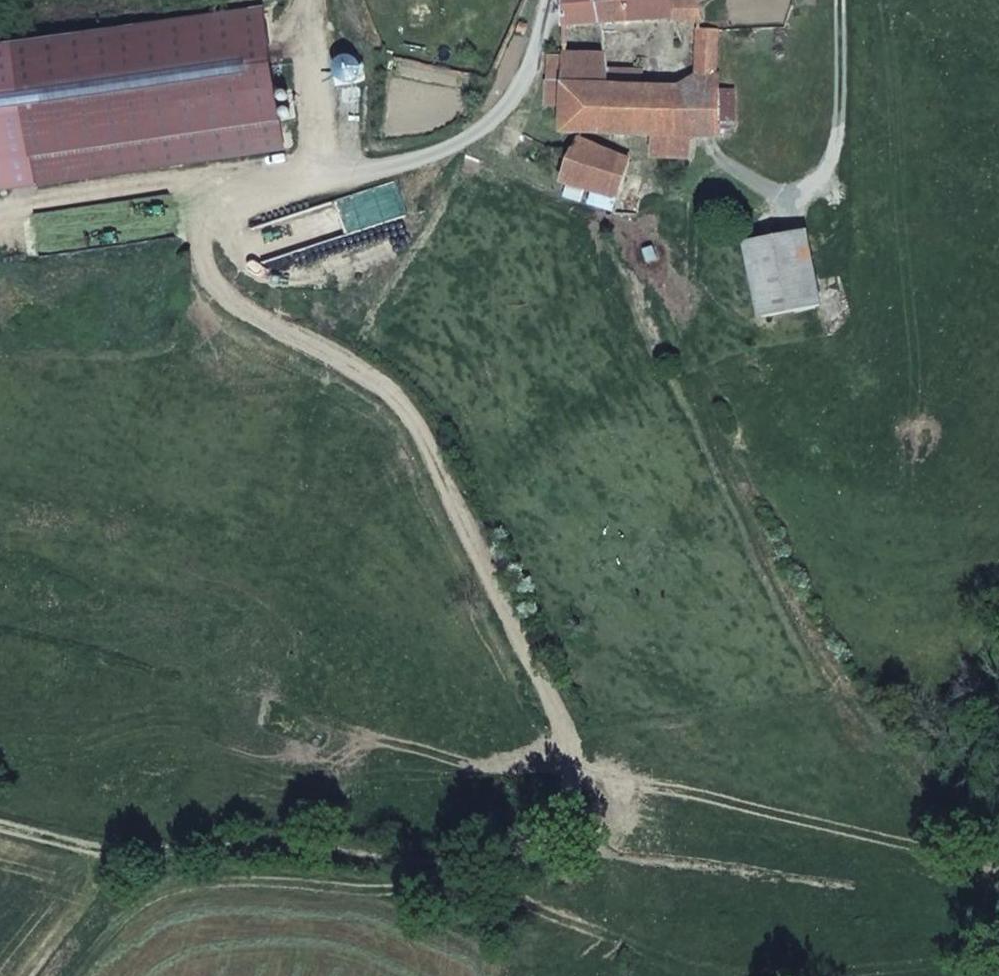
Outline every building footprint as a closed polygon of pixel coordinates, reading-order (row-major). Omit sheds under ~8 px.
[(577,28),(705,20),(703,0),(574,0),(577,28)] [(0,45),(0,192),(284,147),(263,4),(0,45)] [(613,56),(572,55),(576,135),(665,142),(665,160),(703,161),(699,139),(726,140),(728,127),(727,30),(700,29),(694,80),(616,80),(613,56)] [(638,160),(585,139),(573,179),(627,199),(638,160)] [(804,206),(732,223),(751,303),(823,286),(804,206)]
